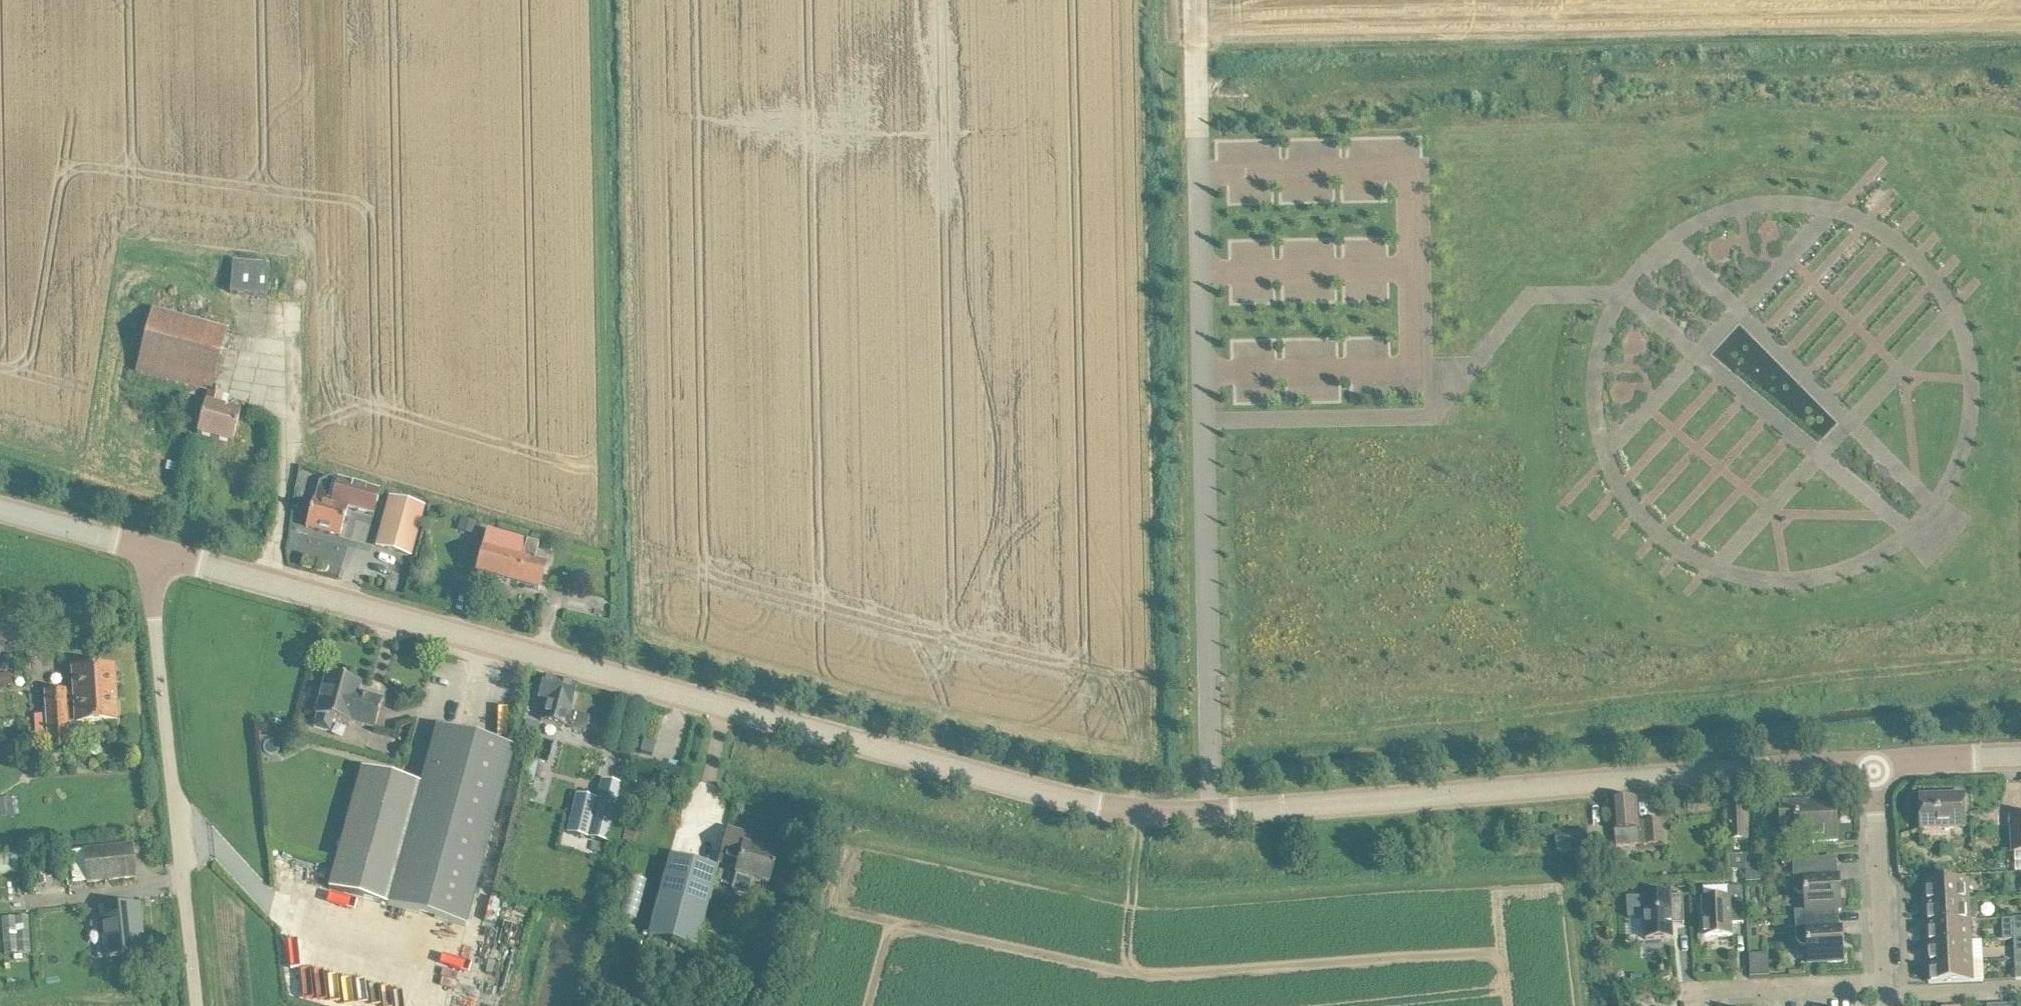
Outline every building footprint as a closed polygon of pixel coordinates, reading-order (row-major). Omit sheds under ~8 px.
[(266,300),(269,268),(232,265),(229,297),(266,300)] [(224,387),(244,322),(168,299),(149,363),(224,387)] [(205,403),(197,434),(232,444),(240,413),(219,407),(222,395),(209,391),(209,392),(205,404),(205,403)] [(373,514),(380,492),(335,480),(328,505),(313,501),(305,527),(306,527),(307,526),(339,535),(339,536),(340,536),(348,507),(373,514)] [(410,555),(416,536),(424,508),(389,498),(376,545),(410,555)] [(473,535),(476,522),(461,519),(458,531),(473,535)] [(538,590),(544,571),(545,566),(534,563),(539,546),(488,532),(476,573),(529,588),(538,590)] [(92,670),(91,662),(71,664),(72,671),(71,671),(73,693),(65,693),(65,692),(45,694),(46,716),(35,717),(37,745),(48,744),(48,750),(67,749),(66,735),(82,734),(81,723),(116,720),(113,668),(92,670)] [(23,666),(0,668),(0,683),(24,680),(23,666)] [(374,729),(382,700),(357,693),(360,683),(326,674),(315,715),(317,715),(313,728),(331,733),(334,720),(349,724),(349,722),(374,729)] [(585,733),(589,717),(572,713),(571,708),(577,686),(543,677),(538,696),(538,699),(546,701),(540,721),(585,733)] [(465,927),(482,865),(514,748),(436,727),(387,906),(465,927)] [(549,763),(555,740),(541,737),(536,760),(549,763)] [(558,791),(563,772),(537,766),(532,785),(558,791)] [(383,905),(390,880),(417,784),(361,769),(327,889),(383,905)] [(12,808),(29,804),(26,788),(9,792),(12,808)] [(597,799),(577,794),(572,817),(583,819),(579,835),(589,837),(597,799)] [(1921,829),(1965,827),(1964,795),(1920,797),(1921,829)] [(1639,825),(1637,800),(1612,802),(1616,847),(1662,843),(1660,821),(1646,823),(1647,824),(1639,825)] [(1812,809),(1812,802),(1781,804),(1782,830),(1795,829),(1795,842),(1838,841),(1836,805),(1822,806),(1822,808),(1812,809)] [(1730,840),(1748,839),(1746,810),(1729,811),(1730,840)] [(2012,816),(2013,852),(2020,852),(2020,816),(2012,816)] [(773,870),(774,867),(772,867),(775,854),(747,847),(751,835),(728,829),(719,861),(738,866),(731,889),(748,894),(752,878),(768,882),(771,870),(773,870)] [(87,882),(116,879),(136,877),(132,845),(84,850),(87,882)] [(19,874),(17,853),(0,854),(0,875),(19,874)] [(1732,871),(1746,870),(1745,856),(1731,857),(1732,871)] [(696,947),(711,889),(717,869),(670,857),(664,876),(649,935),(696,947)] [(1831,876),(1830,858),(1792,860),(1794,887),(1794,888),(1795,890),(1796,891),(1797,892),(1798,894),(1800,894),(1802,895),(1804,894),(1805,894),(1806,911),(1806,912),(1833,911),(1841,911),(1839,875),(1831,876)] [(297,867),(292,879),(307,885),(312,873),(297,867)] [(1925,903),(1968,901),(1967,880),(1924,882),(1925,903)] [(1732,924),(1744,923),(1742,888),(1729,888),(1704,888),(1705,899),(1702,900),(1704,937),(1732,936),(1732,924)] [(1684,919),(1683,895),(1627,898),(1628,918),(1645,917),(1646,940),(1673,939),(1672,920),(1684,919)] [(1976,903),(1975,901),(1968,902),(1968,901),(1925,903),(1926,922),(1976,920),(1976,918),(1978,915),(1978,906),(1976,903)] [(125,958),(125,956),(139,954),(136,925),(140,925),(138,906),(100,910),(105,958),(120,956),(120,958),(125,958)] [(1834,928),(1833,911),(1806,912),(1806,911),(1795,912),(1796,939),(1797,941),(1798,942),(1799,943),(1800,945),(1802,946),(1804,946),(1806,946),(1808,946),(1809,964),(1844,962),(1842,927),(1834,928)] [(1927,943),(1970,941),(1969,921),(1976,920),(1926,922),(1927,943)] [(39,947),(39,928),(18,929),(18,948),(39,947)] [(1989,951),(2013,949),(2013,940),(1988,942),(1989,951)] [(1970,941),(1927,943),(1928,964),(1971,962),(1970,941)] [(1768,954),(1750,955),(1751,977),(1769,976),(1768,954)] [(1929,984),(1972,982),(1983,981),(1982,961),(1971,962),(1928,964),(1929,984)] [(384,985),(384,998),(417,998),(417,985),(384,985)]
